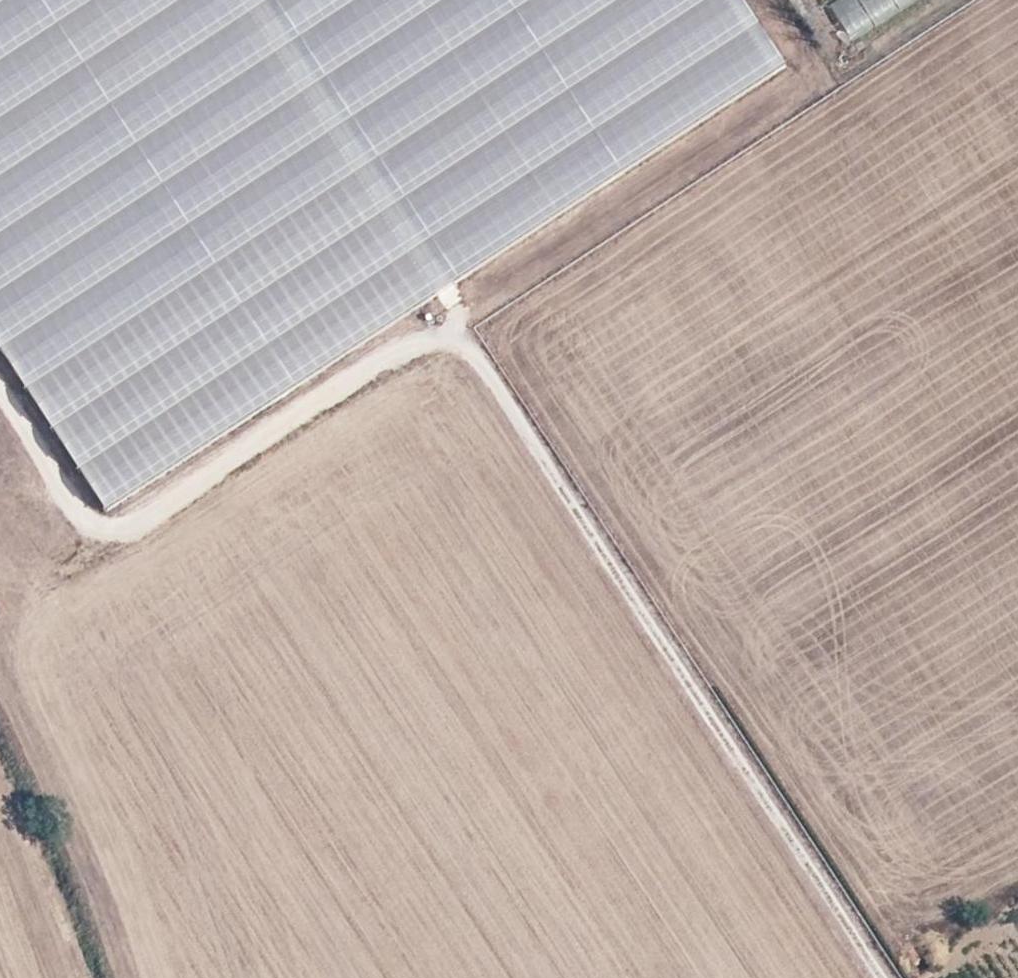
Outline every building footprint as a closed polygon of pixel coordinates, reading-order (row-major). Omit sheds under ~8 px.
[(96,526),(291,407),(253,408),(609,191),(485,193),(486,227),(424,228),(424,148),(387,171),(386,152),(371,152),(373,306),(312,343),(307,334),(279,351),(279,297),(257,298),(263,308),(225,331),(23,0),(0,0),(0,368),(96,526)] [(723,105),(755,88),(706,0),(665,0),(723,105)] [(830,4),(851,41),(914,0),(835,0),(830,4)]
